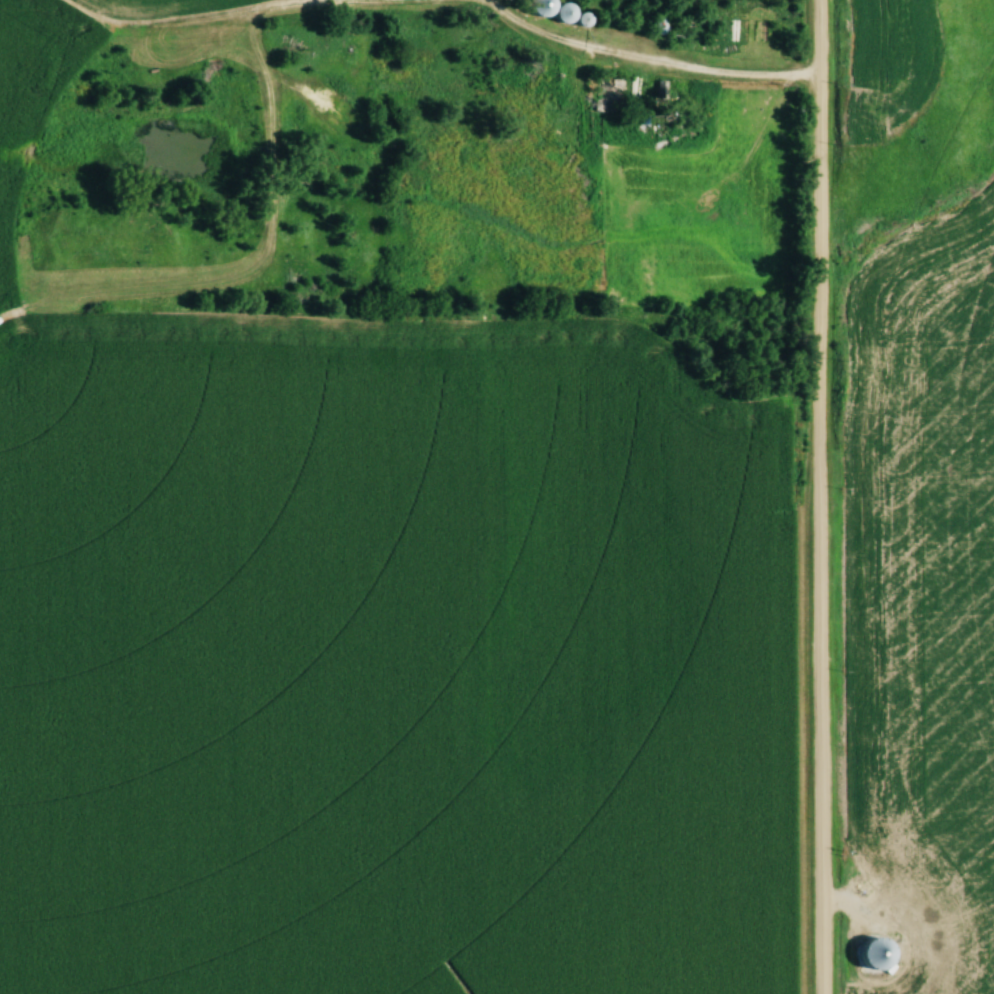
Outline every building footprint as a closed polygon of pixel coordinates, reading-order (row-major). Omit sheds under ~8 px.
[(532,18),(547,5),(543,0),(522,0),(519,3),(532,18)] [(550,22),(567,21),(565,3),(548,5),(550,22)] [(664,34),(664,19),(648,19),(648,34),(664,34)] [(587,112),(608,112),(607,77),(586,77),(587,112)] [(639,78),(630,78),(630,97),(639,97),(639,78)] [(644,137),(652,137),(650,118),(642,119),(644,137)] [(855,964),(876,971),(884,944),(864,938),(855,964)]
